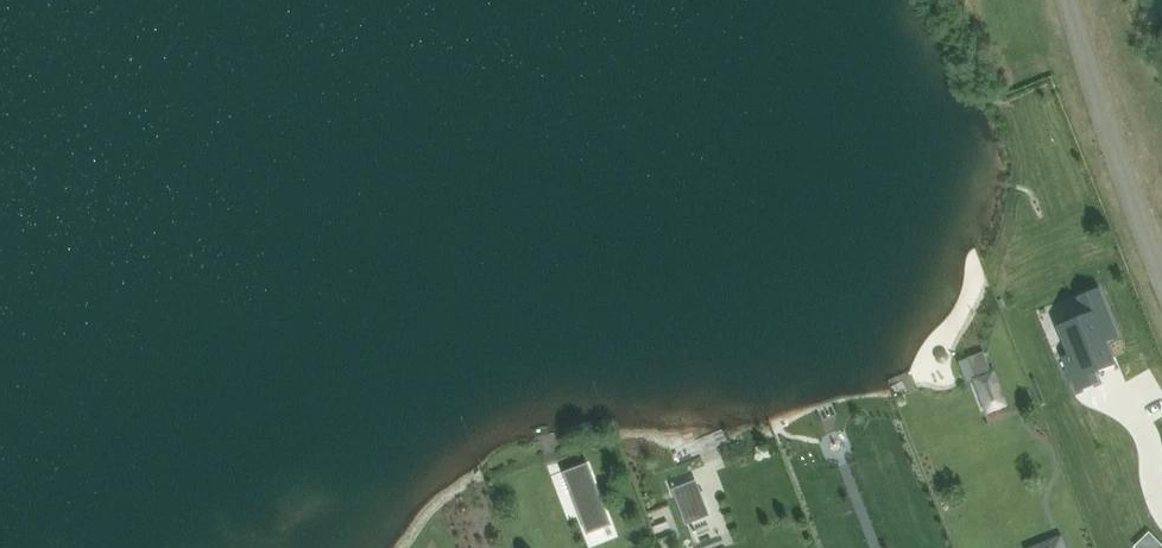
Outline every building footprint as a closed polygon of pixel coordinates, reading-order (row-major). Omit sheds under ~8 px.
[(1108,342),(1120,337),(1107,306),(1058,326),(1070,355),(1065,357),(1065,356),(1063,357),(1077,391),(1100,382),(1096,372),(1103,370),(1100,363),(1114,357),(1108,342)] [(976,377),(975,378),(987,411),(1006,404),(994,371),(991,372),(976,377)] [(592,516),(607,511),(589,467),(575,472),(592,516)] [(709,515),(697,482),(675,490),(687,523),(709,515)] [(1135,546),(1137,547),(1161,547),(1161,545),(1150,532),(1135,546)] [(1056,537),(1055,535),(1052,536),(1033,544),(1030,544),(1031,547),(1032,547),(1060,547),(1056,537)]
